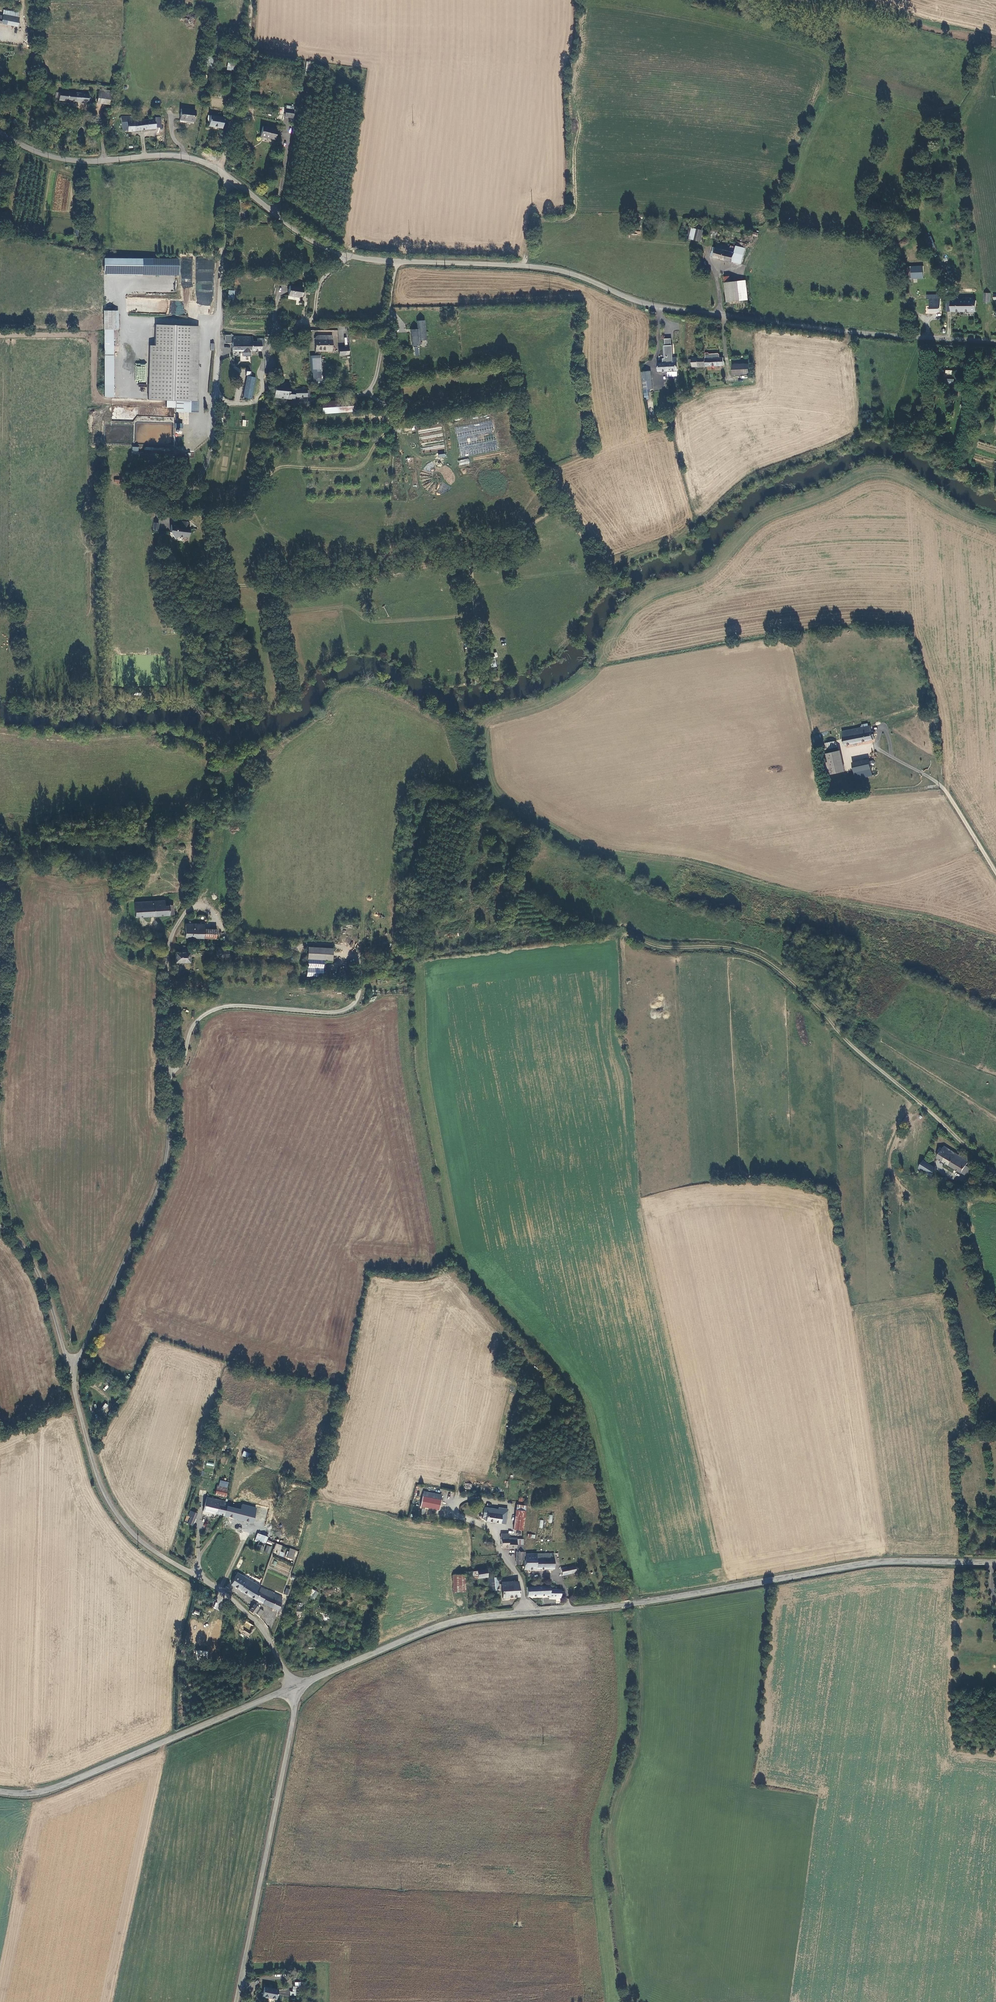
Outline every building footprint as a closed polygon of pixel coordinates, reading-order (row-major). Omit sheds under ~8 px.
[(228,62),(227,70),(234,71),(235,63),(228,62)] [(56,101),(88,102),(88,97),(84,96),(85,93),(56,92),(56,101)] [(181,108),(179,120),(194,122),(196,110),(181,108)] [(284,117),(293,118),(294,110),(285,109),(284,117)] [(208,126),(221,129),(224,118),(210,115),(208,126)] [(127,131),(135,131),(134,121),(133,121),(132,116),(120,117),(121,128),(123,130),(127,130),(127,131)] [(155,127),(154,119),(134,121),(135,131),(155,129),(155,127)] [(274,140),(277,129),(262,125),(260,137),(274,140)] [(700,237),(703,227),(696,226),(694,236),(700,237)] [(930,249),(935,247),(931,236),(926,238),(930,249)] [(729,243),(728,244),(728,248),(742,251),(744,239),(738,238),(736,244),(729,243)] [(713,255),(740,261),(741,253),(742,251),(728,248),(728,244),(716,241),(715,245),(712,244),(711,250),(714,251),(713,255)] [(922,250),(922,245),(909,246),(911,258),(917,257),(916,251),(922,250)] [(103,258),(103,275),(178,275),(178,259),(103,258)] [(924,278),(923,266),(910,267),(907,267),(908,279),(924,278)] [(726,299),(731,298),(735,280),(730,280),(729,271),(725,271),(725,274),(724,274),(724,281),(726,299)] [(736,279),(735,280),(731,298),(738,298),(747,296),(744,278),(736,279)] [(300,295),(301,286),(288,284),(287,293),(300,295)] [(941,311),(941,299),(939,298),(939,294),(933,294),(933,298),(930,298),(930,299),(930,311),(941,311)] [(183,315),(184,301),(170,300),(169,314),(183,315)] [(976,312),(976,301),(952,301),(952,312),(976,312)] [(118,311),(103,310),(103,330),(113,330),(118,330),(118,322),(118,311)] [(425,340),(424,319),(416,320),(417,328),(417,331),(411,331),(411,346),(419,345),(419,340),(425,340)] [(157,343),(158,325),(155,325),(154,346),(149,346),(147,400),(165,401),(165,408),(175,408),(175,413),(197,413),(198,401),(196,401),(198,326),(174,326),(174,343),(157,343)] [(157,343),(174,343),(174,326),(158,325),(157,343)] [(113,398),(113,330),(103,330),(103,397),(113,398)] [(313,348),(330,347),(329,331),(315,332),(316,335),(313,336),(313,348)] [(250,340),(250,335),(230,335),(230,348),(259,348),(259,344),(262,344),(262,337),(255,337),(255,340),(250,340)] [(675,367),(674,354),(662,355),(660,355),(660,359),(656,359),(656,368),(668,368),(675,367)] [(690,364),(704,363),(703,356),(703,354),(690,355),(690,357),(686,357),(687,361),(690,361),(690,364)] [(722,362),(722,354),(703,356),(704,363),(722,362)] [(312,381),(320,382),(319,359),(311,358),(312,381)] [(746,361),(737,361),(738,371),(747,370),(746,361)] [(250,391),(266,393),(268,376),(264,376),(265,368),(263,368),(263,370),(257,369),(257,374),(236,371),(233,392),(249,394),(250,391)] [(648,369),(640,370),(641,379),(642,387),(651,386),(649,378),(648,369)] [(304,394),(304,387),(286,386),(287,382),(273,380),(272,388),(268,387),(268,394),(291,396),(292,394),(304,394)] [(319,399),(320,408),(320,409),(350,406),(349,396),(319,399)] [(990,443),(991,437),(978,434),(977,441),(990,443)] [(189,536),(189,526),(180,525),(170,524),(169,532),(174,538),(178,536),(183,536),(184,536),(189,536)] [(872,733),(871,725),(842,731),(845,745),(875,739),(874,733),(872,733)] [(835,741),(824,743),(825,749),(837,747),(835,741)] [(845,770),(840,749),(828,753),(833,773),(845,770)] [(870,762),(869,758),(853,762),(855,775),(872,772),(870,763),(870,762)] [(169,906),(169,900),(134,903),(135,917),(174,915),(173,905),(169,906)] [(204,924),(185,924),(185,938),(203,938),(203,929),(204,924)] [(217,930),(203,929),(203,938),(217,938),(217,930)] [(308,947),(307,960),(323,960),(332,961),(332,948),(308,947)] [(228,957),(228,948),(216,948),(216,957),(228,957)] [(190,953),(182,953),(175,953),(175,963),(190,963),(190,953)] [(323,960),(307,960),(307,976),(322,977),(323,960)] [(968,1162),(944,1147),(943,1149),(939,1155),(937,1158),(961,1174),(966,1166),(968,1162)] [(936,1169),(924,1161),(918,1169),(931,1177),(936,1169)] [(228,1489),(218,1486),(215,1495),(226,1498),(228,1489)] [(422,1509),(426,1496),(438,1499),(440,1490),(428,1487),(427,1490),(415,1487),(410,1506),(422,1509)] [(203,1511),(224,1516),(226,1507),(219,1506),(220,1501),(206,1498),(203,1511)] [(226,1507),(224,1516),(252,1523),(253,1519),(256,1519),(258,1515),(237,1510),(237,1505),(227,1502),(226,1507)] [(522,1532),(524,1513),(525,1508),(516,1507),(515,1512),(513,1531),(522,1532)] [(485,1523),(500,1526),(505,1526),(506,1517),(507,1510),(498,1509),(498,1511),(484,1509),(483,1515),(486,1516),(485,1522),(485,1523)] [(255,1540),(255,1541),(259,1542),(264,1545),(266,1540),(267,1537),(258,1533),(255,1540)] [(508,1536),(500,1535),(500,1549),(501,1549),(516,1549),(516,1547),(516,1541),(516,1540),(508,1540),(508,1536)] [(264,1545),(259,1542),(256,1549),(255,1551),(261,1553),(264,1545)] [(276,1544),(274,1549),(278,1550),(277,1555),(287,1558),(290,1548),(276,1544)] [(523,1555),(523,1553),(522,1553),(516,1553),(515,1566),(520,1566),(520,1560),(523,1560),(523,1555)] [(549,1561),(549,1555),(524,1556),(524,1562),(523,1562),(523,1570),(554,1570),(553,1560),(549,1561)] [(575,1574),(574,1567),(561,1570),(560,1570),(561,1577),(562,1576),(575,1574)] [(486,1580),(486,1572),(472,1573),(473,1581),(486,1580)] [(230,1586),(248,1596),(252,1588),(250,1586),(252,1582),(244,1577),(243,1578),(242,1581),(236,1578),(234,1578),(230,1586)] [(464,1577),(452,1577),(452,1594),(464,1593),(464,1577)] [(259,1586),(252,1582),(250,1586),(252,1588),(248,1596),(256,1600),(260,1592),(259,1592),(258,1591),(259,1586)] [(497,1592),(497,1582),(489,1582),(489,1592),(494,1592),(494,1596),(499,1596),(499,1591),(497,1592)] [(518,1598),(517,1583),(501,1584),(502,1599),(518,1598)] [(549,1591),(549,1587),(526,1588),(526,1598),(548,1597),(548,1599),(560,1599),(560,1591),(549,1591)] [(260,1592),(256,1600),(278,1611),(283,1601),(281,1600),(282,1598),(274,1594),(275,1593),(272,1592),(272,1593),(261,1588),(259,1592),(260,1592)] [(307,1595),(314,1600),(319,1593),(311,1588),(307,1595)] [(258,1607),(254,1604),(250,1610),(249,1612),(254,1615),(258,1607)] [(255,1627),(246,1622),(243,1626),(246,1628),(245,1632),(250,1635),(255,1627)] [(292,1986),(291,1995),(299,1996),(300,1987),(292,1986)] [(277,1990),(264,1987),(262,1997),(275,2000),(277,1990)]
